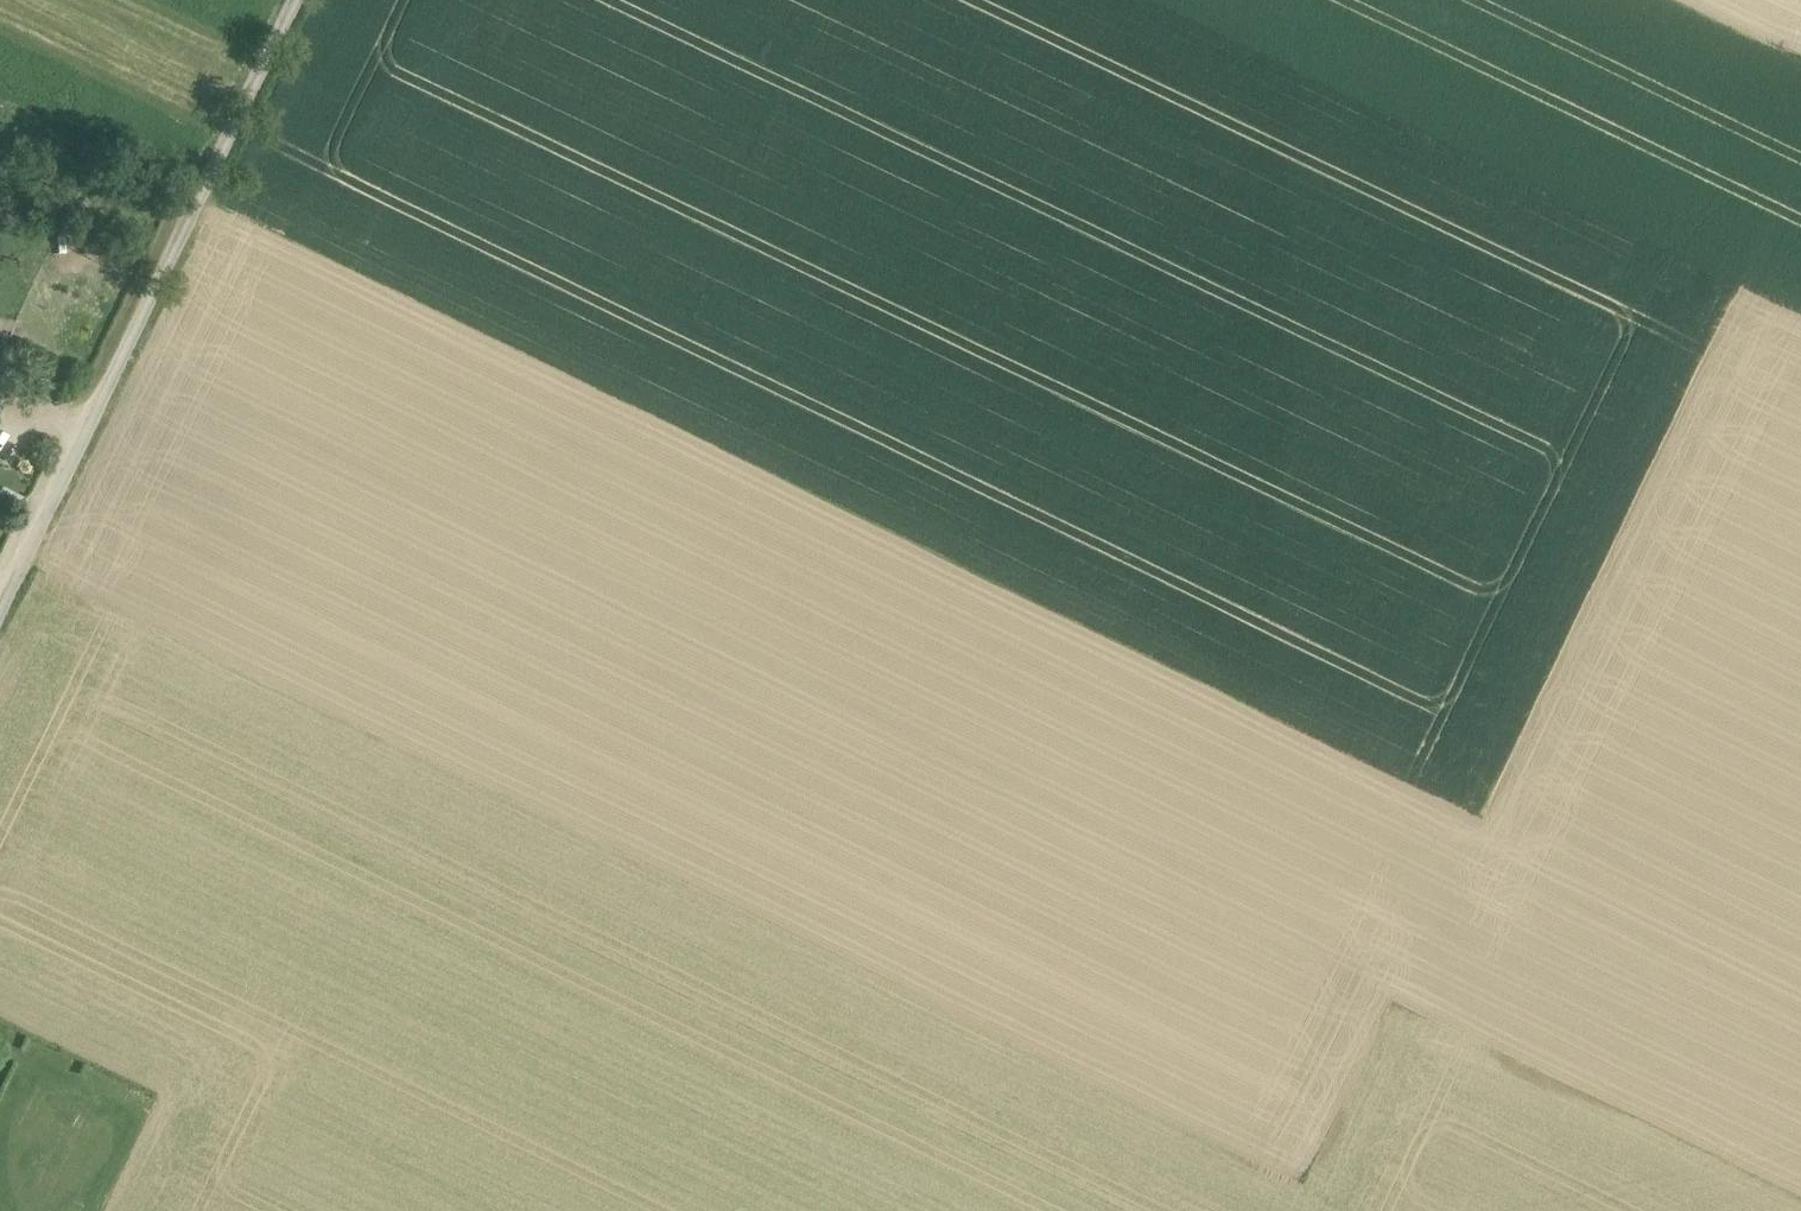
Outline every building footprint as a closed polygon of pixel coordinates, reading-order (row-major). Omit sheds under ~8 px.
[(0,331),(0,352),(9,336),(0,331)] [(0,379),(0,409),(12,385),(0,379)]
